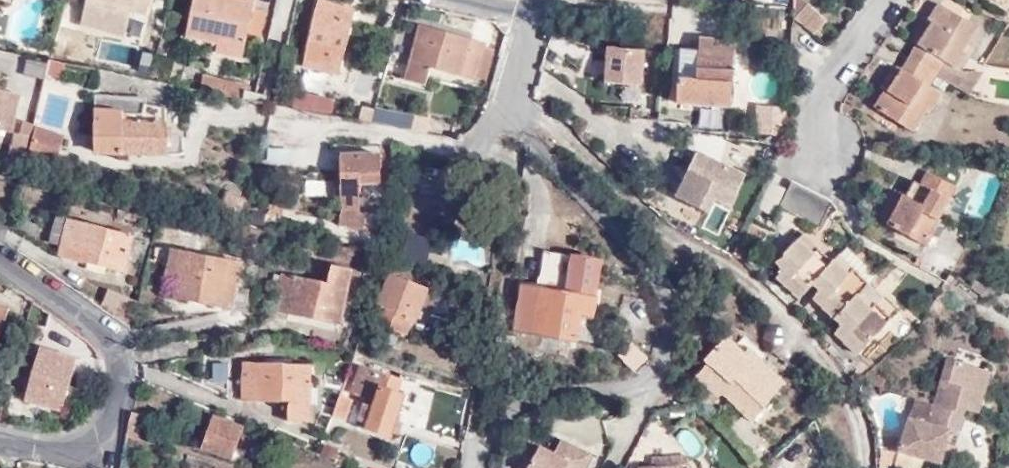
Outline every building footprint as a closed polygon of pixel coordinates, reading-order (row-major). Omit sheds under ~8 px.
[(80,26),(122,38),(129,11),(145,15),(149,0),(86,0),(80,26)] [(246,35),(252,10),(254,0),(193,0),(184,37),(216,44),(215,53),(239,59),(242,47),(244,47),(246,35)] [(319,4),(306,64),(342,73),(356,13),(319,4)] [(919,44),(912,56),(960,88),(967,76),(965,74),(958,68),(967,55),(964,52),(978,28),(940,5),(931,21),(927,19),(914,40),(919,44)] [(798,20),(817,33),(827,22),(808,7),(798,20)] [(252,10),(246,35),(260,38),(266,13),(252,10)] [(814,36),(817,33),(798,20),(797,21),(814,36)] [(473,81),(473,79),(482,49),(483,45),(419,27),(403,81),(421,86),(427,68),(473,81)] [(94,49),(113,54),(116,41),(97,37),(94,49)] [(699,52),(681,50),(675,106),(730,112),(734,68),(735,56),(737,44),(701,39),(699,52)] [(643,89),(647,51),(605,47),(601,84),(643,89)] [(111,63),(113,54),(94,49),(91,58),(111,63)] [(482,49),(473,79),(484,83),(493,53),(482,49)] [(735,56),(734,68),(748,70),(749,58),(735,56)] [(960,88),(912,56),(909,59),(920,65),(938,76),(981,102),(970,95),(960,88)] [(920,65),(909,59),(902,70),(930,88),(938,76),(920,65)] [(42,78),(45,65),(26,61),(23,74),(42,78)] [(50,61),(46,76),(60,79),(64,65),(50,61)] [(306,64),(299,94),(321,99),(324,81),(351,87),(354,75),(342,73),(306,64)] [(930,88),(902,70),(875,109),(915,134),(931,110),(934,113),(945,97),(930,88)] [(967,76),(960,88),(970,95),(983,73),(965,74),(967,76)] [(200,88),(244,97),(246,85),(203,75),(200,88)] [(10,132),(17,96),(0,92),(0,130),(10,132)] [(299,94),(296,107),(333,114),(335,102),(321,99),(299,94)] [(134,102),(134,100),(94,97),(93,154),(116,155),(164,155),(165,111),(144,106),(139,105),(138,103),(134,102)] [(632,97),(631,118),(659,120),(659,110),(652,109),(653,98),(632,97)] [(783,146),(787,110),(755,107),(753,137),(769,138),(769,145),(783,146)] [(361,119),(374,121),(376,111),(363,108),(361,119)] [(384,123),(409,128),(412,118),(387,113),(384,123)] [(19,134),(28,136),(30,131),(20,128),(19,134)] [(30,143),(59,150),(63,136),(34,129),(30,143)] [(9,157),(23,160),(28,136),(19,134),(14,133),(9,157)] [(55,166),(59,150),(30,143),(26,159),(55,166)] [(264,162),(290,162),(290,148),(265,147),(264,162)] [(695,155),(687,172),(699,178),(687,205),(706,214),(713,201),(729,209),(744,178),(695,155)] [(379,156),(338,156),(339,227),(364,227),(364,214),(358,214),(359,184),(378,184),(379,156)] [(699,178),(687,172),(674,199),(687,205),(699,178)] [(920,185),(915,182),(907,196),(903,194),(886,226),(926,247),(956,187),(927,172),(920,185)] [(790,181),(784,195),(790,197),(819,226),(820,225),(831,203),(790,181)] [(226,192),(217,211),(235,220),(244,201),(226,192)] [(790,197),(784,195),(779,206),(806,220),(818,227),(819,226),(790,197)] [(56,217),(51,237),(61,240),(60,246),(57,256),(108,269),(123,272),(132,237),(56,217)] [(407,233),(401,257),(425,263),(431,239),(407,233)] [(806,236),(797,244),(799,246),(802,243),(808,238),(806,236)] [(61,240),(51,237),(49,244),(60,246),(61,240)] [(815,257),(821,251),(808,238),(802,243),(815,257)] [(760,262),(798,300),(835,264),(821,251),(815,257),(802,243),(799,246),(797,244),(783,258),(774,248),(760,262)] [(170,250),(164,276),(176,279),(172,298),(244,312),(248,291),(235,288),(239,263),(170,250)] [(813,300),(833,320),(863,290),(873,280),(846,253),(835,264),(798,300),(800,302),(814,287),(821,294),(813,300)] [(323,283),(280,274),(272,309),(338,325),(350,270),(327,265),(323,283)] [(425,291),(388,277),(375,310),(380,311),(374,324),(402,335),(408,323),(413,324),(425,291)] [(595,288),(541,280),(535,309),(546,311),(542,333),(575,339),(579,316),(590,318),(595,288)] [(99,307),(131,328),(137,303),(106,289),(99,307)] [(863,290),(833,320),(842,330),(836,336),(857,358),(894,321),(863,290)] [(736,344),(737,342),(727,333),(704,357),(707,362),(696,373),(718,396),(722,391),(750,419),(781,389),(780,387),(736,344)] [(742,338),(737,342),(736,344),(780,387),(785,382),(742,338)] [(633,372),(646,359),(631,343),(618,356),(633,372)] [(78,360),(40,349),(26,399),(63,410),(78,360)] [(935,399),(964,409),(965,404),(978,408),(992,367),(949,355),(935,399)] [(308,360),(242,360),(242,400),(287,399),(287,420),(309,420),(308,360)] [(360,364),(355,379),(374,385),(375,387),(374,389),(372,392),(370,391),(360,421),(366,424),(364,428),(389,436),(403,394),(396,391),(401,378),(360,364)] [(338,395),(331,414),(341,417),(349,398),(338,395)] [(957,428),(964,409),(935,399),(929,420),(908,413),(897,447),(938,459),(940,454),(945,438),(950,426),(957,428)] [(130,414),(125,437),(139,440),(144,417),(130,414)] [(240,428),(212,418),(202,445),(230,456),(240,428)] [(554,435),(546,448),(553,452),(561,438),(554,435)] [(546,448),(538,444),(525,467),(563,467),(567,460),(580,467),(581,467),(589,453),(561,438),(553,452),(546,448)] [(954,441),(945,438),(940,454),(948,456),(954,441)] [(684,455),(649,458),(649,467),(640,467),(685,467),(684,455)]
